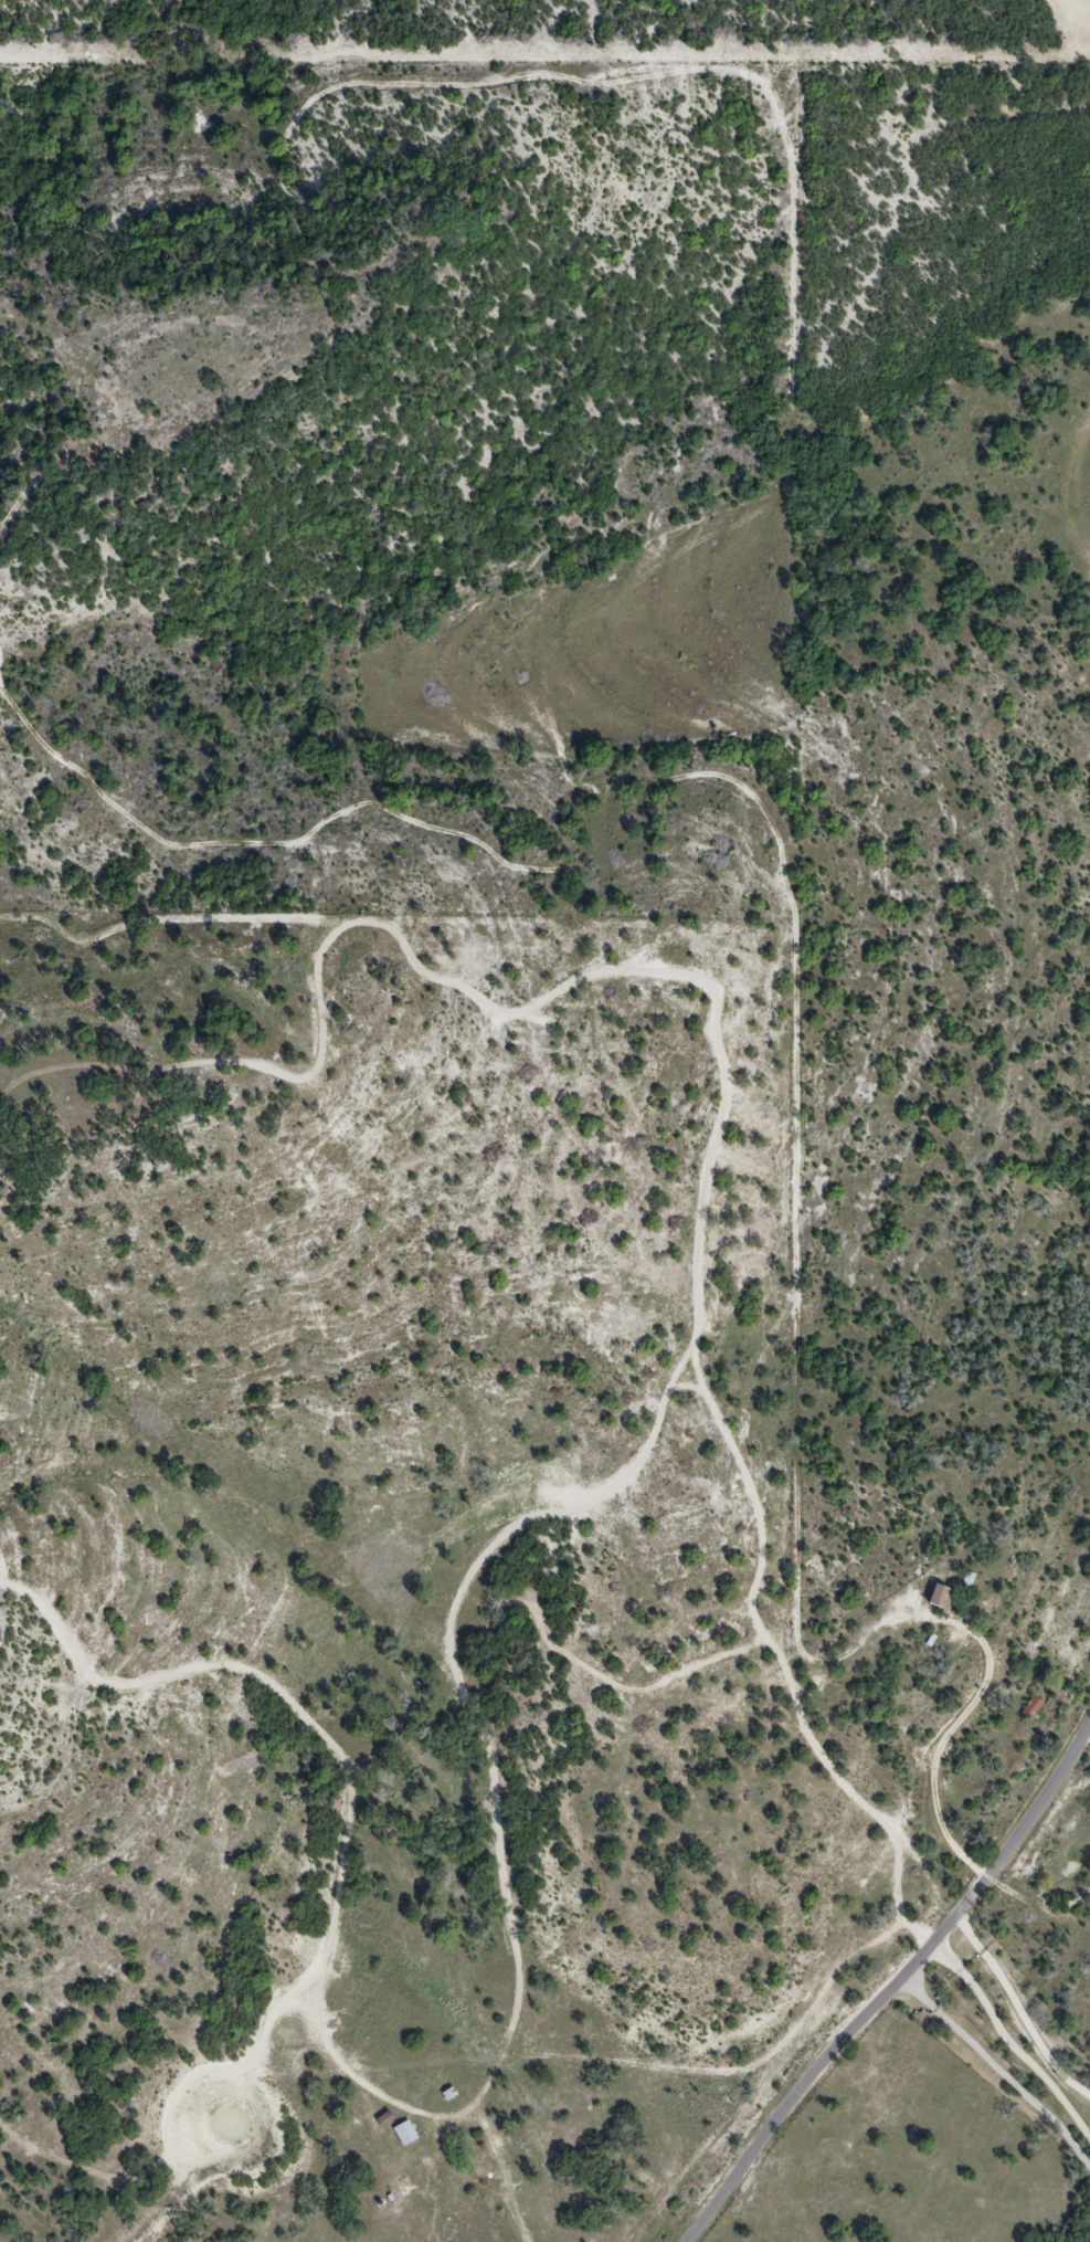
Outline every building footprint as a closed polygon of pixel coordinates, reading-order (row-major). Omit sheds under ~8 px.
[(955,1591),(936,1586),(930,1606),(949,1612),(955,1591)] [(1033,1721),(1043,1705),(1033,1698),(1022,1714),(1033,1721)] [(404,2147),(419,2139),(408,2121),(393,2129),(404,2147)]
